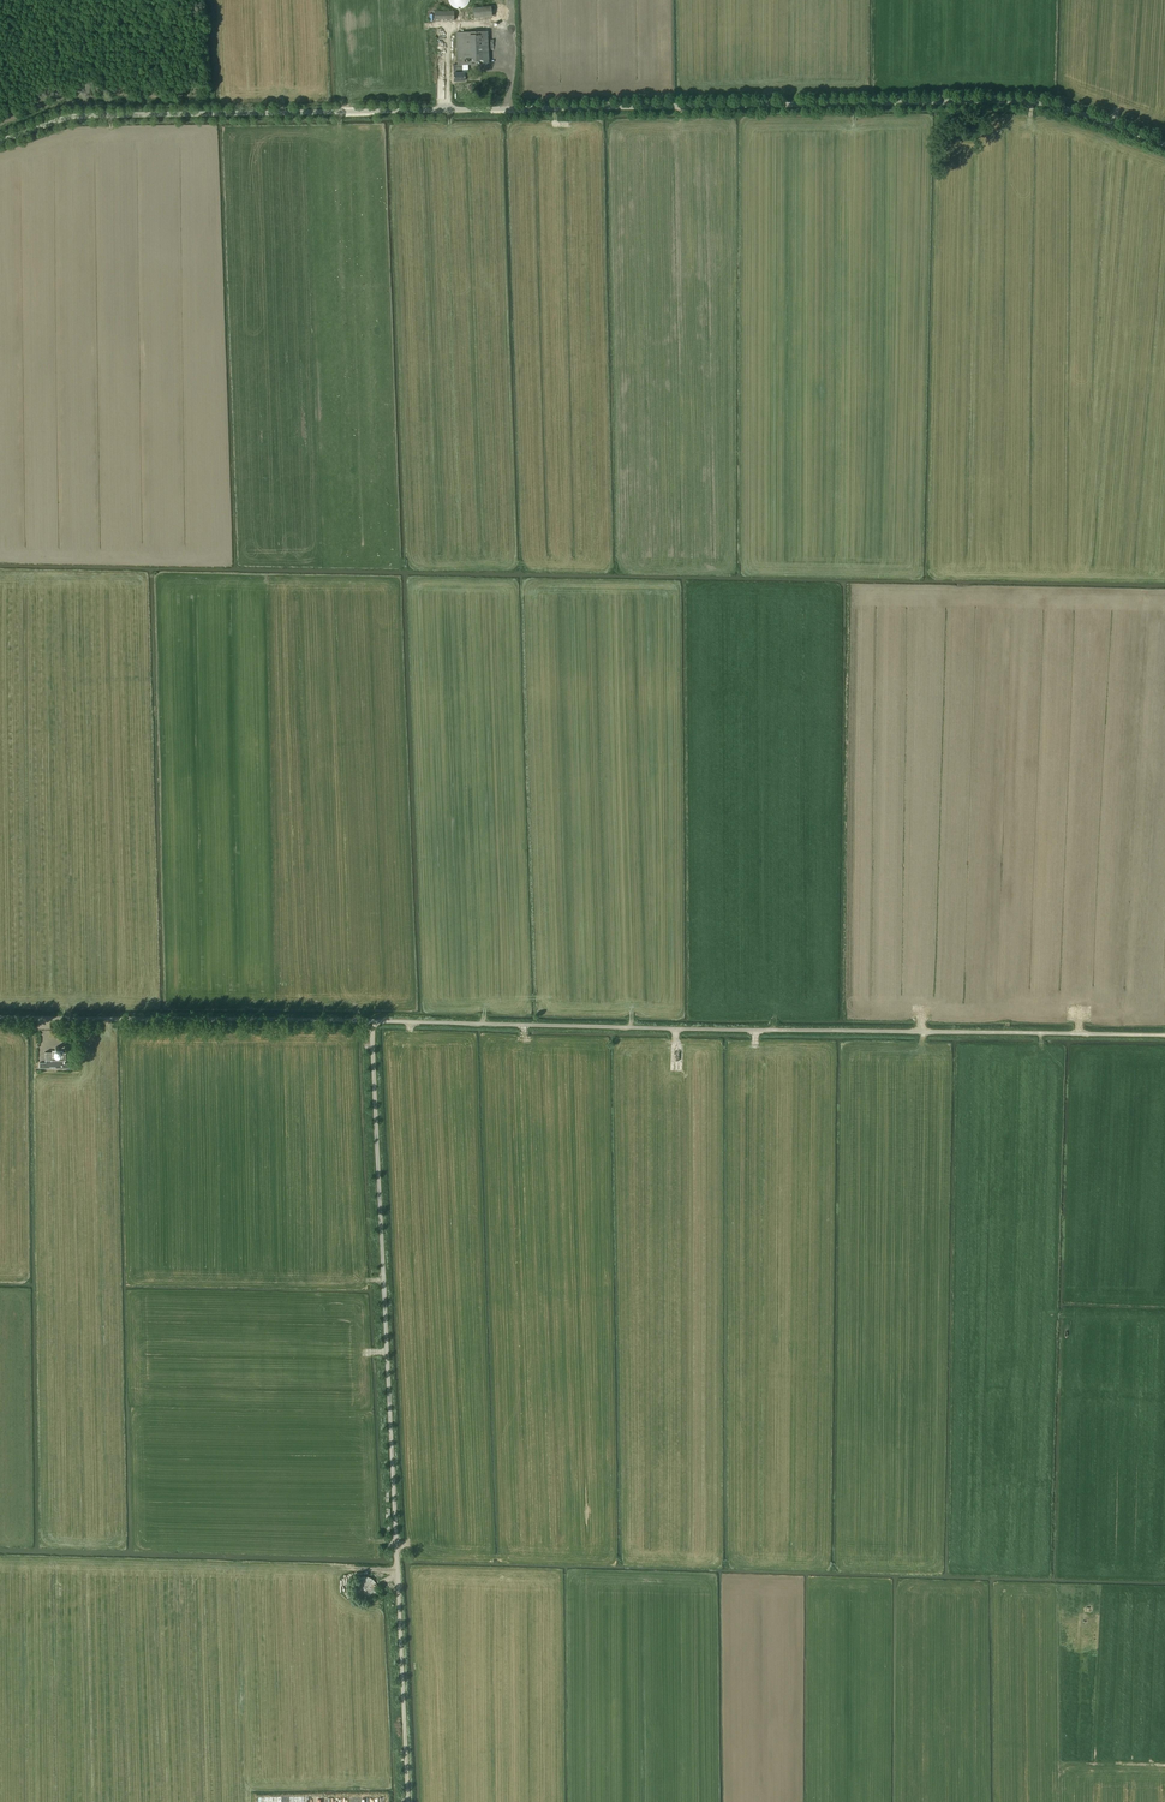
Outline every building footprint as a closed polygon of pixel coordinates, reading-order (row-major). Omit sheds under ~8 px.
[(462,8),(465,7),(467,5),(469,2),(470,0),(448,0),(449,2),(451,5),(453,7),(456,8),(459,9),(462,8)] [(492,16),(491,5),(473,7),(474,18),(492,16)] [(454,21),(454,10),(434,11),(434,21),(454,21)] [(453,64),(453,73),(454,81),(465,80),(464,72),(463,72),(462,65),(489,64),(488,31),(456,32),(457,64),(453,64)] [(65,1063),(65,1061),(66,1061),(66,1060),(65,1060),(66,1053),(66,1052),(45,1052),(45,1053),(46,1059),(45,1059),(45,1060),(46,1060),(46,1062),(40,1062),(40,1068),(71,1068),(71,1063),(65,1063)] [(353,1586),(353,1590),(353,1593),(355,1596),(358,1599),(361,1600),(365,1601),(368,1601),(371,1599),(374,1597),(376,1594),(377,1591),(377,1587),(376,1584),(375,1581),(372,1578),(369,1577),(365,1576),(362,1576),(358,1578),(356,1580),(354,1583),(353,1586)]
